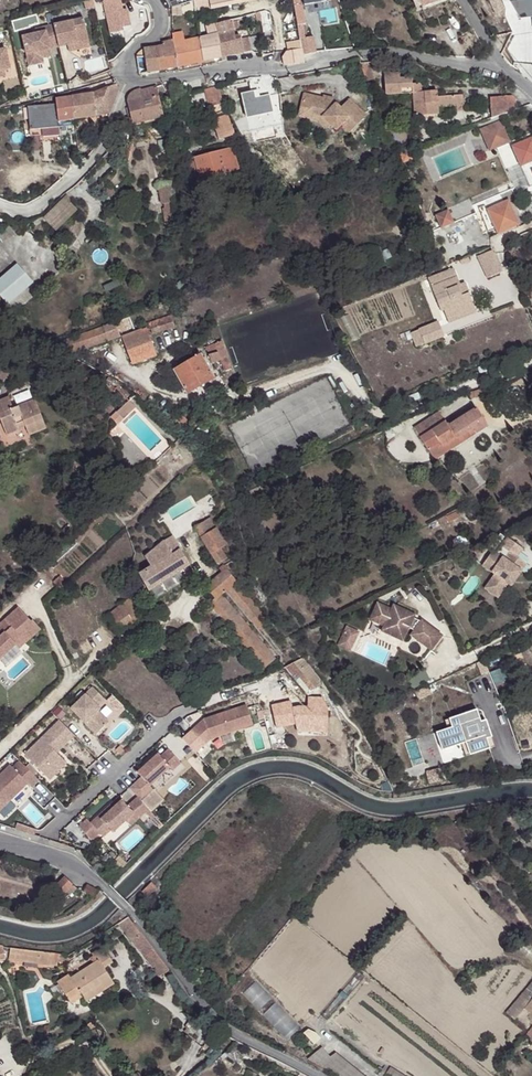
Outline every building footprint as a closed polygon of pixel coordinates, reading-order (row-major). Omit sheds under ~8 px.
[(93,0),(83,0),(85,8),(94,6),(93,0)] [(109,34),(122,31),(122,27),(130,26),(126,9),(122,10),(120,0),(103,0),(109,34)] [(210,0),(212,11),(240,4),(259,1),(259,0),(211,0),(210,0)] [(300,31),(304,29),(304,25),(308,24),(306,8),(305,6),(303,5),(303,0),(295,0),(300,31)] [(417,10),(424,8),(420,0),(413,0),(417,10)] [(424,8),(425,11),(450,0),(420,0),(424,8)] [(500,0),(488,0),(495,13),(505,8),(500,0)] [(176,2),(170,3),(172,8),(173,16),(185,14),(183,6),(177,7),(176,2)] [(263,20),(264,31),(274,30),(272,15),(266,9),(257,13),(259,21),(263,20)] [(66,45),(87,40),(81,18),(43,27),(44,32),(35,34),(22,37),(29,66),(44,63),(43,58),(41,52),(50,49),(66,45)] [(235,20),(218,26),(222,46),(221,46),(223,58),(253,52),(253,51),(250,38),(243,40),(242,36),(237,37),(236,30),(241,29),(239,19),(235,20)] [(201,39),(202,40),(205,62),(223,58),(221,46),(222,46),(218,26),(208,29),(209,37),(201,39)] [(485,47),(477,31),(463,38),(472,54),(479,51),(480,52),(483,50),(482,49),(485,47)] [(176,45),(180,66),(205,62),(202,40),(186,43),(184,32),(174,33),(174,40),(176,45)] [(258,37),(250,38),(253,51),(261,50),(258,37)] [(304,49),(305,55),(318,52),(316,37),(302,40),(302,42),(304,49)] [(88,47),(87,40),(66,45),(68,52),(88,47)] [(166,57),(169,69),(180,66),(176,45),(174,40),(164,42),(165,44),(157,46),(160,58),(166,57)] [(289,52),(304,49),(302,42),(287,45),(289,52)] [(138,57),(141,74),(169,69),(166,57),(160,58),(157,46),(145,48),(146,53),(143,54),(143,56),(138,57)] [(52,56),(50,49),(41,52),(43,58),(52,56)] [(285,65),(306,63),(305,55),(304,49),(289,52),(284,53),(285,65)] [(3,73),(9,72),(6,51),(0,52),(0,74),(3,73)] [(374,79),(369,62),(361,62),(367,82),(374,79)] [(414,93),(416,116),(440,115),(439,108),(438,97),(438,91),(421,92),(420,83),(413,84),(413,78),(401,78),(401,73),(385,74),(387,95),(414,93)] [(118,86),(117,83),(94,93),(71,96),(76,120),(98,117),(96,107),(115,104),(121,88),(118,86)] [(218,95),(216,87),(210,88),(204,90),(206,98),(208,106),(220,103),(218,95)] [(163,118),(157,88),(141,91),(141,89),(129,91),(127,94),(127,97),(133,124),(163,118)] [(324,97),(306,93),(302,106),(313,109),(312,114),(325,117),(332,124),(338,129),(343,124),(351,132),(368,115),(350,98),(341,107),(337,103),(334,102),(324,100),(325,98),(324,97)] [(493,97),(496,118),(519,110),(519,98),(514,94),(493,97)] [(438,97),(439,108),(456,106),(456,95),(438,97)] [(456,106),(457,109),(465,108),(464,95),(456,95),(456,106)] [(76,120),(71,96),(55,99),(55,102),(29,105),(35,132),(52,129),(77,124),(76,120)] [(111,114),(115,104),(96,107),(98,117),(111,114)] [(313,109),(302,106),(300,116),(321,121),(329,128),(332,124),(325,117),(312,114),(313,109)] [(221,135),(231,131),(233,130),(228,115),(212,120),(217,136),(221,135)] [(504,122),(483,130),(491,150),(512,142),(504,122)] [(77,125),(77,124),(52,129),(53,136),(77,132),(76,125),(77,125)] [(531,190),(531,139),(514,146),(531,190)] [(131,152),(133,146),(135,140),(127,140),(121,153),(119,152),(119,161),(130,163),(131,152)] [(217,177),(240,169),(233,147),(189,162),(195,176),(200,175),(202,180),(217,175),(217,177)] [(412,150),(402,153),(406,162),(415,159),(412,150)] [(177,183),(158,186),(162,205),(165,205),(166,210),(170,225),(185,222),(181,201),(177,183)] [(65,201),(45,219),(56,231),(77,212),(65,201)] [(499,236),(521,225),(507,201),(486,212),(484,207),(479,210),(488,233),(496,230),(499,236)] [(455,222),(450,211),(439,216),(444,227),(455,222)] [(0,234),(0,249),(3,245),(10,239),(5,231),(1,233),(0,234)] [(371,251),(377,265),(382,263),(377,248),(371,251)] [(366,269),(377,265),(371,251),(371,249),(359,254),(366,269)] [(0,279),(0,297),(7,306),(34,284),(17,264),(0,279)] [(459,294),(462,293),(455,275),(429,285),(441,317),(445,315),(448,325),(459,321),(458,317),(474,311),(470,300),(465,301),(461,302),(459,294)] [(349,280),(341,283),(345,295),(354,291),(349,280)] [(458,317),(459,321),(476,315),(474,311),(458,317)] [(140,336),(127,340),(136,367),(161,359),(153,337),(179,328),(177,318),(149,328),(149,329),(146,331),(147,334),(140,336)] [(222,342),(206,347),(211,363),(220,360),(224,372),(231,370),(222,342)] [(200,355),(174,370),(188,394),(214,380),(200,355)] [(485,392),(469,398),(471,402),(487,396),(485,392)] [(13,408),(8,396),(0,399),(0,418),(6,435),(19,431),(19,428),(25,426),(29,436),(47,429),(34,399),(13,408)] [(116,414),(124,421),(135,409),(129,402),(116,414)] [(412,428),(427,449),(438,442),(442,446),(483,420),(475,408),(447,424),(438,412),(412,428)] [(118,426),(124,421),(116,414),(111,419),(118,426)] [(177,422),(181,427),(188,422),(184,417),(177,422)] [(427,449),(428,452),(431,454),(439,456),(486,425),(483,420),(442,446),(438,442),(427,449)] [(209,518),(194,528),(201,538),(220,566),(228,560),(221,549),(227,545),(215,528),(209,518)] [(186,526),(175,534),(181,543),(192,536),(186,526)] [(505,544),(513,550),(521,556),(527,547),(512,536),(505,544)] [(172,544),(162,545),(152,554),(171,580),(190,566),(179,552),(175,554),(173,551),(172,544)] [(525,570),(508,557),(497,549),(486,563),(498,573),(487,587),(501,596),(512,582),(516,576),(518,578),(525,570)] [(513,550),(508,557),(525,570),(530,563),(521,556),(513,550)] [(152,554),(144,562),(150,572),(139,580),(150,595),(171,580),(152,554)] [(246,569),(239,573),(243,580),(250,575),(246,569)] [(215,581),(225,593),(228,590),(314,693),(321,687),(235,583),(237,582),(227,570),(215,581)] [(62,578),(56,584),(65,595),(72,589),(62,578)] [(215,581),(206,589),(215,601),(211,605),(265,671),(276,662),(221,596),(225,593),(215,581)] [(122,607),(106,620),(116,638),(143,624),(133,602),(122,607)] [(393,615),(395,612),(382,607),(378,614),(376,613),(372,622),(386,628),(384,633),(406,642),(412,630),(415,633),(413,638),(434,652),(444,638),(423,623),(422,625),(415,622),(417,617),(402,610),(399,618),(393,615)] [(397,608),(395,612),(393,615),(399,618),(402,610),(397,608)] [(0,625),(0,659),(15,646),(14,645),(20,640),(24,644),(39,631),(31,622),(30,623),(18,610),(0,625)] [(363,633),(350,627),(341,646),(354,652),(363,633)] [(190,628),(176,640),(183,647),(196,635),(190,628)] [(20,640),(14,645),(15,646),(18,649),(24,644),(20,640)] [(425,671),(408,679),(413,690),(430,681),(425,671)] [(92,688),(70,710),(95,735),(108,723),(97,712),(99,710),(97,708),(104,701),(92,688)] [(203,721),(182,740),(194,754),(210,741),(243,730),(253,727),(246,708),(203,721)] [(481,722),(477,710),(449,719),(452,728),(448,729),(436,733),(442,751),(466,743),(470,756),(490,749),(487,740),(492,738),(489,728),(483,729),(481,722)] [(59,722),(25,757),(50,781),(66,764),(56,754),(73,737),(59,722)] [(243,730),(210,741),(213,750),(245,740),(243,730)] [(492,738),(487,740),(490,749),(495,748),(492,738)] [(141,778),(134,785),(145,797),(152,790),(149,786),(169,768),(172,771),(180,763),(168,750),(160,758),(157,755),(137,773),(141,778)] [(0,777),(0,812),(28,784),(32,788),(38,782),(20,763),(13,770),(10,767),(0,777)] [(134,785),(129,789),(137,798),(140,801),(145,797),(134,785)] [(109,805),(89,823),(99,833),(102,837),(110,830),(112,832),(125,820),(133,813),(137,817),(147,809),(140,801),(137,798),(127,807),(121,801),(112,808),(109,805)] [(133,813),(125,820),(129,825),(137,817),(133,813)] [(99,833),(89,823),(86,820),(78,827),(90,841),(99,833)] [(64,897),(66,900),(73,894),(65,882),(48,895),(44,898),(50,905),(53,902),(59,900),(64,897)] [(150,897),(157,890),(158,889),(153,884),(145,892),(150,897)] [(84,894),(92,899),(96,893),(87,889),(84,894)] [(172,972),(127,920),(117,926),(162,980),(172,972)] [(92,953),(97,961),(99,960),(103,967),(111,962),(101,948),(92,953)] [(56,967),(58,955),(10,949),(8,960),(56,967)] [(99,960),(97,961),(72,977),(83,995),(100,983),(104,988),(113,982),(103,967),(99,960)] [(83,995),(72,977),(70,973),(58,981),(70,1003),(83,995)] [(285,1039),(299,1026),(253,980),(240,993),(285,1039)] [(514,1002),(522,1009),(529,1000),(531,997),(531,980),(514,1002)] [(86,1000),(104,988),(100,983),(83,995),(86,1000)] [(522,1009),(531,1017),(531,1002),(529,1000),(522,1009)] [(522,1009),(514,1002),(508,1009),(503,1014),(511,1021),(515,1017),(522,1009)] [(531,1041),(531,1023),(526,1031),(523,1034),(531,1041)] [(314,1044),(321,1038),(316,1033),(308,1029),(303,1033),(314,1044)] [(335,1054),(330,1058),(321,1047),(306,1059),(318,1066),(335,1075),(365,1075),(335,1054)] [(390,1067),(384,1075),(406,1075),(390,1067)]
